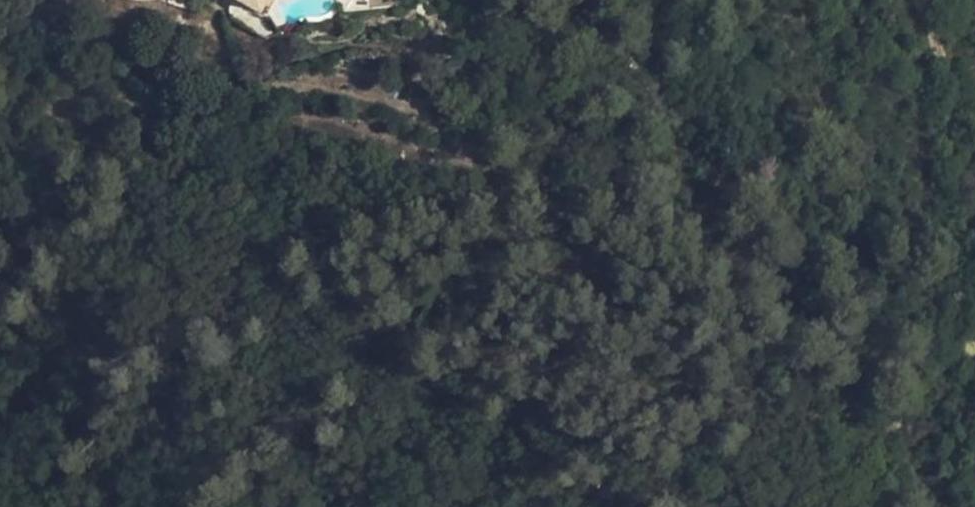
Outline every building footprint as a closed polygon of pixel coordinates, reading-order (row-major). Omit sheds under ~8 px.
[(241,11),(253,0),(230,0),(241,11)] [(241,11),(263,0),(253,0),(241,11)]
